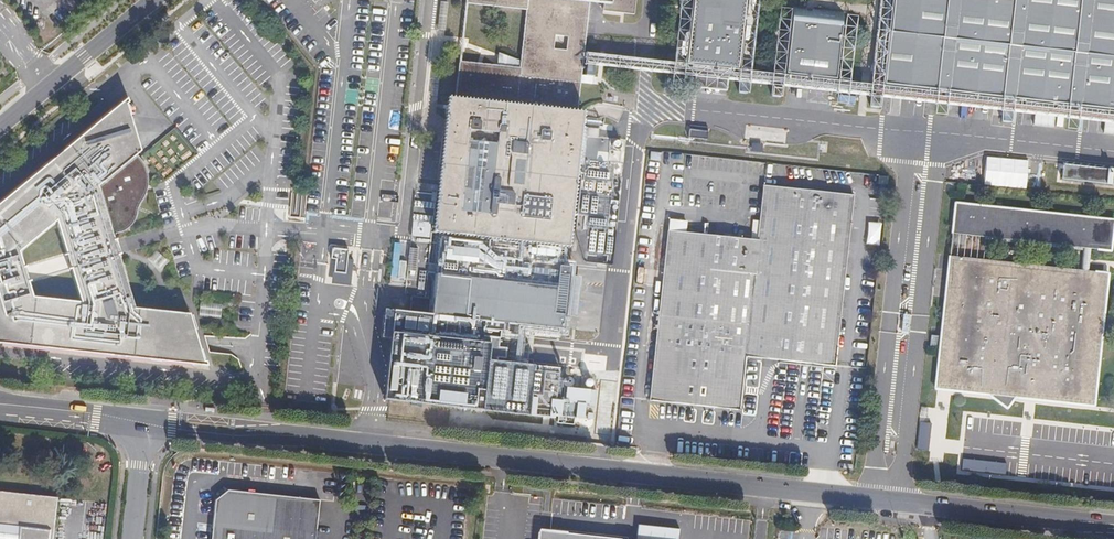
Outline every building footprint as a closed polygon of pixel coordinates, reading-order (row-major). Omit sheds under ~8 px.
[(466,4),(527,10),(521,62),(520,69),(498,66),(460,62),(433,315),(486,321),(485,329),(507,331),(508,323),(562,329),(569,268),(560,267),(579,85),(591,87),(593,66),(581,64),(582,53),(589,0),(466,0),(466,4)] [(603,10),(634,13),(635,0),(604,0),(603,10)] [(738,70),(746,0),(696,0),(689,65),(738,70)] [(878,18),(891,19),(893,0),(880,0),(878,18)] [(891,19),(890,35),(885,76),(884,85),(1113,110),(1113,0),(893,0),(891,19)] [(844,11),(794,6),(787,75),(836,80),(844,11)] [(885,76),(890,35),(877,33),(872,75),(885,76)] [(582,53),(581,64),(593,66),(695,77),(726,80),(740,82),(748,83),(773,85),(781,86),(871,96),(880,97),(1003,111),(1011,111),(1113,123),(1113,110),(884,85),(836,80),(787,75),(738,70),(689,65),(582,53)] [(503,54),(498,66),(520,69),(521,62),(503,54)] [(726,80),(695,77),(694,86),(725,89),(726,80)] [(748,83),(740,82),(739,92),(747,93),(748,83)] [(781,86),(773,85),(772,96),(780,97),(781,86)] [(880,97),(871,96),(870,106),(879,107),(880,97)] [(0,205),(0,346),(208,368),(195,312),(139,307),(101,189),(141,152),(130,97),(0,205)] [(1011,111),(1003,111),(1002,122),(1010,123),(1011,111)] [(610,138),(586,136),(578,213),(585,213),(584,226),(608,228),(615,162),(619,163),(620,149),(609,148),(610,138)] [(985,185),(1028,187),(1029,158),(986,157),(985,185)] [(1113,185),(1113,170),(1066,165),(1065,180),(1113,185)] [(651,398),(740,408),(746,355),(835,364),(853,194),(764,184),(758,238),(686,231),(669,229),(651,398)] [(957,203),(954,234),(1084,248),(1082,269),(1091,270),(1093,248),(1113,250),(1113,240),(1113,219),(957,203)] [(670,220),(669,229),(686,231),(687,222),(670,220)] [(869,222),(868,244),(880,244),(881,223),(869,222)] [(346,248),(330,246),(329,257),(333,257),(331,279),(348,280),(350,258),(345,258),(346,248)] [(935,387),(987,392),(993,397),(1008,410),(1018,399),(1021,396),(1093,403),(1094,397),(1107,273),(1099,272),(1086,396),(943,380),(956,256),(949,255),(936,380),(935,387)] [(1095,271),(1091,270),(1082,269),(956,256),(943,380),(1086,396),(1099,272),(1099,271),(1095,271)] [(201,302),(200,315),(222,317),(223,303),(201,302)] [(394,310),(384,399),(415,402),(554,416),(555,413),(584,416),(585,402),(556,399),(559,367),(428,354),(433,315),(394,310)] [(964,459),(963,467),(972,468),(973,460),(964,459)] [(226,491),(215,501),(211,538),(315,538),(319,500),(226,491)] [(0,494),(0,538),(49,538),(53,500),(0,494)] [(636,538),(679,538),(680,529),(638,524),(636,538)] [(539,530),(538,538),(619,538),(539,530)]
